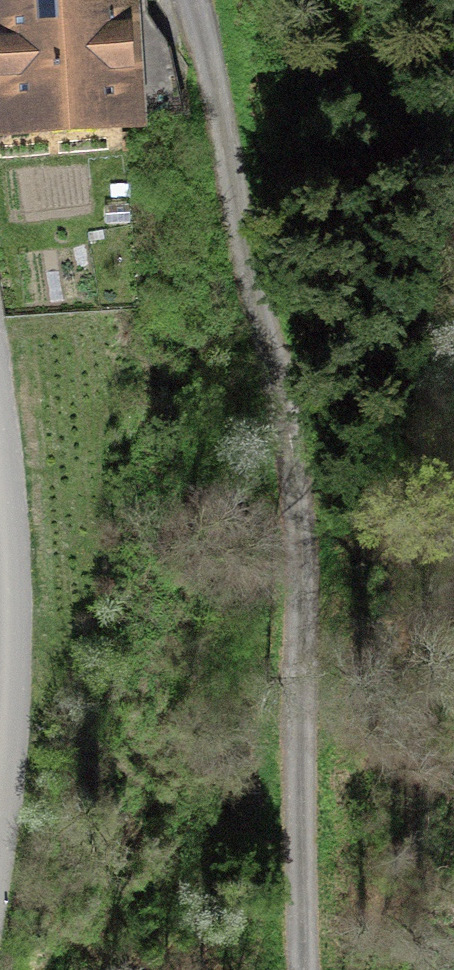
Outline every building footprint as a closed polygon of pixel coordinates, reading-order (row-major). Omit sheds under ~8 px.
[(21,124),(122,118),(184,115),(169,50),(118,53),(117,27),(135,26),(145,15),(144,0),(13,0),(21,124)]
